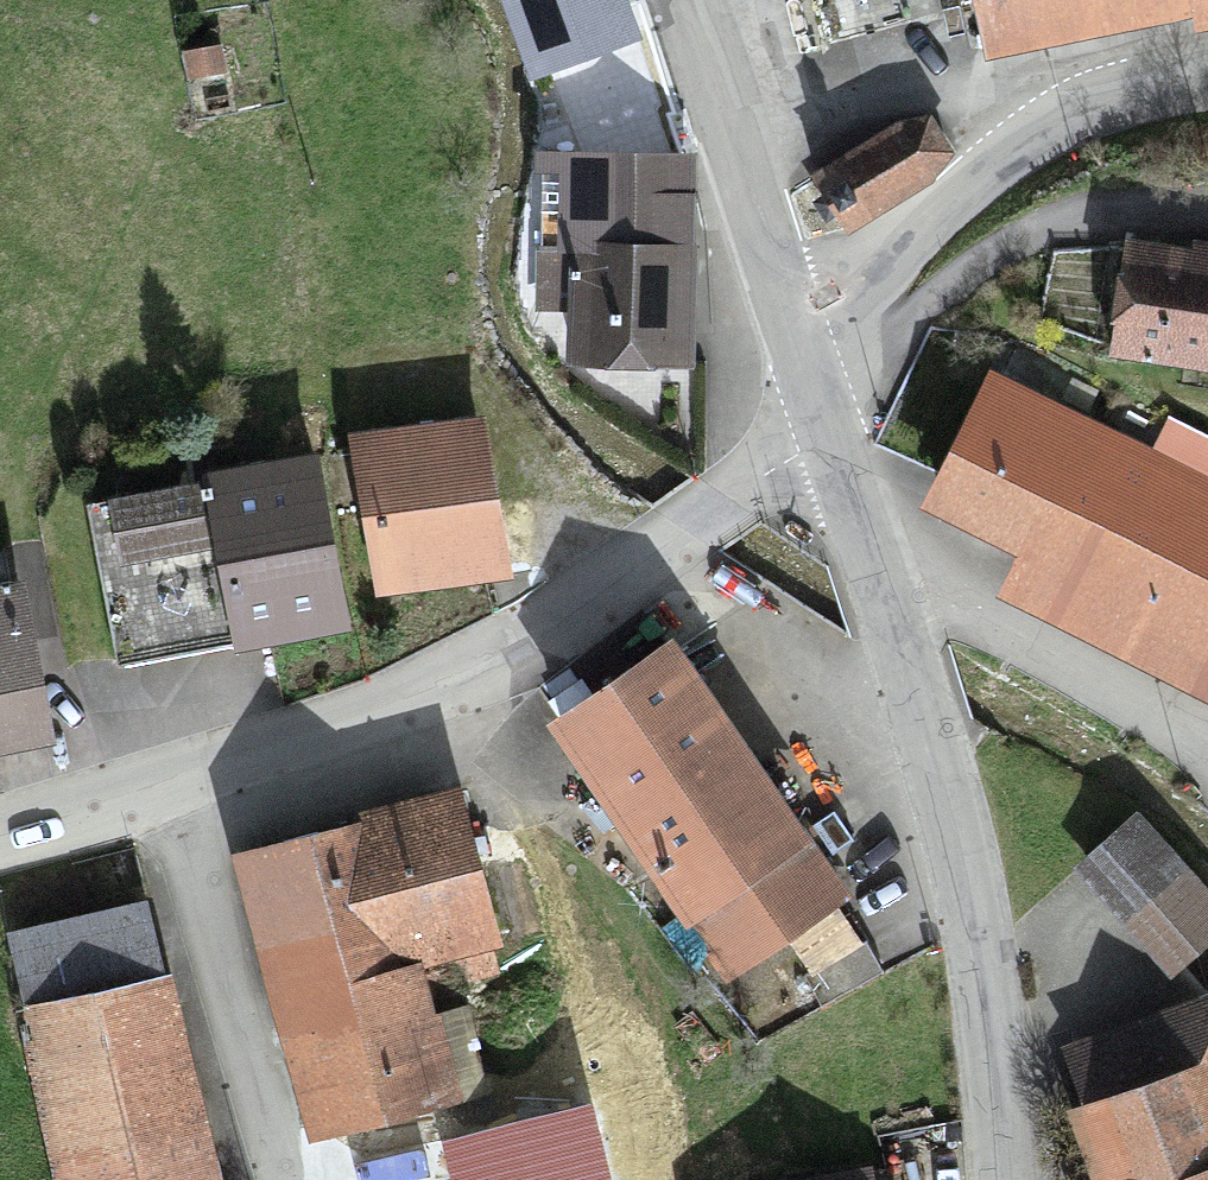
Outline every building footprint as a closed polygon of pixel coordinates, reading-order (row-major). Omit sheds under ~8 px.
[(538,78),(636,39),(620,0),(507,0),(538,78)] [(980,72),(1207,24),(1207,0),(966,0),(980,72)] [(231,47),(181,53),(184,78),(234,71),(231,47)] [(896,122),(810,179),(821,196),(829,208),(836,218),(848,236),(932,181),(953,153),(928,115),(896,122)] [(690,370),(694,154),(539,151),(536,309),(564,318),(563,367),(690,370)] [(1127,242),(1110,349),(1207,364),(1207,224),(1192,221),(1188,252),(1127,242)] [(979,394),(939,471),(917,514),(1017,566),(995,608),(1207,717),(1207,469),(1164,447),(1147,480),(979,394)] [(372,579),(375,598),(510,577),(485,419),(350,441),(372,579)] [(321,481),(92,525),(116,649),(213,630),(218,656),(350,631),(321,481)] [(0,621),(0,759),(52,747),(21,616),(0,621)] [(675,645),(551,731),(722,978),(846,892),(675,645)] [(453,789),(234,847),(276,1003),(422,964),(494,945),(453,789)] [(1074,872),(1159,965),(1207,920),(1207,905),(1130,820),(1074,872)] [(10,939),(26,1007),(161,974),(145,907),(10,939)] [(422,964),(276,1003),(312,1145),(459,1107),(422,964)] [(17,1009),(59,1179),(218,1179),(166,972),(161,974),(26,1007),(17,1009)] [(1055,1060),(1087,1179),(1207,1179),(1207,1019),(1055,1060)] [(444,1141),(454,1179),(611,1179),(592,1104),(444,1141)] [(878,1170),(820,1179),(880,1179),(878,1170)]
